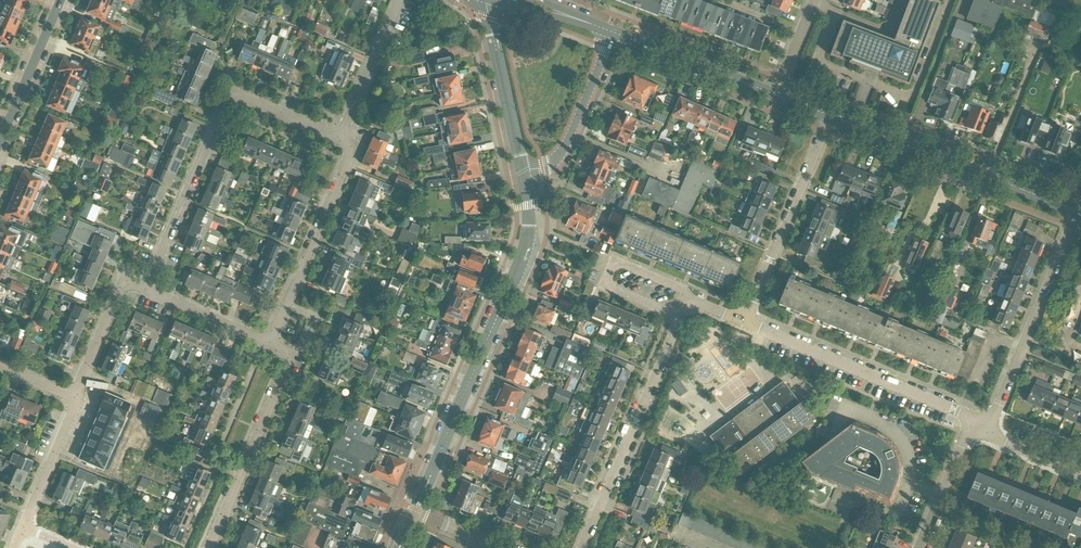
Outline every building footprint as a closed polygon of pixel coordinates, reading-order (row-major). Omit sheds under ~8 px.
[(6,4),(24,12),(29,0),(0,0),(0,2),(6,4)] [(93,1),(116,11),(117,12),(122,1),(120,1),(121,0),(93,0),(93,1)] [(120,1),(122,1),(140,9),(142,3),(141,2),(135,0),(121,0),(120,1)] [(373,7),(366,23),(375,27),(381,11),(377,9),(381,0),(368,0),(366,5),(373,7)] [(637,7),(658,15),(659,12),(664,0),(620,0),(637,7)] [(659,12),(671,16),(677,0),(664,0),(659,12)] [(671,16),(682,21),(690,0),(677,0),(671,16)] [(684,22),(693,25),(702,3),(695,0),(690,0),(682,21),(684,22)] [(766,12),(774,15),(778,17),(780,11),(787,14),(792,2),(788,0),(773,0),(770,6),(768,5),(766,12)] [(880,73),(880,74),(909,85),(940,4),(931,0),(909,0),(906,10),(908,10),(906,16),(904,15),(894,41),(893,41),(892,42),(893,42),(893,44),(877,38),(878,36),(879,35),(843,21),(830,55),(842,60),(843,59),(842,58),(843,56),(851,59),(850,62),(849,61),(849,62),(866,69),(866,68),(865,67),(866,65),(882,71),(881,73),(880,73)] [(843,4),(860,11),(864,0),(844,0),(843,4)] [(993,30),(1001,8),(1031,19),(1036,7),(1039,0),(975,0),(967,20),(993,30)] [(93,1),(88,13),(107,21),(111,22),(109,27),(125,34),(128,28),(112,21),(116,11),(93,1)] [(19,24),(24,12),(6,4),(0,2),(0,15),(19,24)] [(693,25),(695,26),(704,29),(712,7),(702,3),(693,25)] [(259,11),(240,5),(235,19),(254,25),(259,11)] [(704,29),(707,30),(715,34),(724,11),(712,7),(704,29)] [(1049,12),(1036,7),(1031,19),(1044,24),(1049,12)] [(715,34),(718,35),(726,38),(735,16),(724,11),(715,34)] [(14,35),(19,24),(0,15),(0,29),(14,35)] [(726,38),(729,39),(738,42),(746,20),(735,16),(726,38)] [(306,17),(304,24),(312,27),(314,21),(306,17)] [(105,30),(82,20),(77,32),(107,45),(108,41),(102,38),(105,30)] [(738,42),(740,43),(749,47),(758,24),(746,20),(738,42)] [(1051,28),(1030,21),(1025,33),(1046,41),(1051,28)] [(314,30),(326,35),(329,27),(317,23),(314,30)] [(749,47),(751,47),(760,51),(769,29),(758,24),(749,47)] [(2,43),(9,46),(14,35),(0,29),(0,47),(2,43)] [(245,44),(239,59),(251,64),(260,44),(261,44),(266,31),(261,29),(255,41),(254,41),(251,47),(245,44)] [(72,45),(95,55),(98,47),(105,49),(107,45),(77,32),(72,45)] [(198,52),(201,53),(198,61),(212,67),(218,54),(210,51),(214,42),(193,33),(189,43),(200,47),(198,52)] [(260,44),(251,64),(263,70),(270,55),(278,37),(272,35),(267,47),(261,44),(260,44)] [(270,55),(263,70),(275,75),(282,60),(282,61),(285,55),(290,42),(285,40),(277,58),(270,55)] [(366,40),(362,48),(366,50),(370,41),(366,40)] [(325,48),(334,51),(328,65),(348,74),(354,59),(339,52),(342,46),(328,41),(325,48)] [(297,60),(297,61),(302,63),(306,55),(300,53),(297,60)] [(424,54),(408,57),(410,65),(426,62),(424,54)] [(182,61),(190,64),(187,71),(207,80),(212,67),(198,61),(185,55),(182,61)] [(282,60),(275,75),(295,83),(300,70),(301,69),(295,67),(295,66),(297,61),(297,60),(285,55),(282,61),(282,60)] [(440,56),(433,57),(426,59),(430,74),(456,69),(453,55),(440,57),(440,56)] [(91,70),(85,67),(65,59),(60,71),(62,72),(80,79),(86,81),(91,70)] [(1044,61),(1040,71),(1048,74),(1052,64),(1044,61)] [(327,82),(342,88),(348,74),(328,65),(322,80),(327,82)] [(933,89),(928,103),(931,104),(930,106),(934,108),(935,106),(938,107),(934,117),(943,121),(962,72),(963,69),(955,66),(954,69),(954,71),(949,84),(936,79),(935,78),(931,88),(932,88),(933,89)] [(188,72),(192,74),(187,86),(201,93),(207,80),(187,71),(179,68),(177,74),(186,78),(188,72)] [(300,70),(295,83),(301,86),(307,73),(307,72),(301,69),(300,70)] [(962,72),(943,121),(951,124),(970,75),(971,72),(963,69),(962,72)] [(85,81),(80,79),(62,72),(58,82),(81,92),(85,81)] [(125,75),(120,86),(131,90),(135,79),(125,75)] [(626,89),(652,100),(654,101),(658,93),(655,92),(657,87),(634,76),(632,80),(630,80),(626,89)] [(428,77),(413,79),(415,87),(430,84),(428,77)] [(458,77),(434,81),(436,95),(441,94),(463,89),(461,82),(459,83),(458,77)] [(81,92),(58,82),(53,94),(76,104),(80,93),(81,93),(81,92)] [(175,97),(156,88),(152,97),(176,107),(179,100),(182,101),(182,100),(195,106),(201,93),(187,86),(180,83),(177,89),(178,90),(175,97)] [(980,134),(989,112),(993,114),(1002,90),(997,88),(991,106),(985,103),(982,110),(966,103),(963,110),(969,113),(966,120),(963,118),(960,126),(967,129),(968,131),(971,132),(972,131),(980,134)] [(441,94),(442,100),(440,101),(441,107),(463,102),(462,95),(464,95),(463,89),(441,94)] [(621,101),(647,112),(652,100),(626,89),(621,101)] [(53,94),(48,105),(65,113),(71,115),(76,104),(53,94)] [(118,95),(113,107),(123,111),(128,100),(118,95)] [(675,98),(668,95),(663,107),(664,108),(670,110),(675,98)] [(680,98),(672,116),(683,121),(691,103),(680,98)] [(695,126),(703,108),(691,103),(683,121),(695,126)] [(107,117),(118,122),(119,122),(123,111),(113,107),(112,106),(107,117)] [(165,110),(169,112),(169,113),(177,117),(180,111),(167,106),(165,110)] [(434,107),(419,110),(421,117),(436,114),(434,107)] [(656,122),(664,125),(670,110),(664,108),(661,115),(657,113),(654,120),(642,115),(640,122),(654,128),(656,122)] [(695,126),(705,131),(704,134),(705,134),(714,113),(703,108),(695,126)] [(612,121),(613,123),(612,125),(632,133),(637,120),(618,112),(615,118),(613,119),(612,121)] [(705,134),(715,139),(725,118),(714,113),(705,134)] [(440,127),(447,125),(448,131),(448,132),(470,127),(468,121),(467,121),(465,115),(440,120),(438,114),(422,118),(424,127),(439,124),(440,127)] [(998,123),(992,121),(985,138),(998,143),(1005,126),(1006,121),(1008,117),(1002,115),(1000,119),(998,123)] [(1042,137),(1048,121),(1042,118),(1041,121),(1029,116),(1028,118),(1023,116),(1018,127),(1024,130),(1020,141),(1021,141),(1021,142),(1026,144),(1026,143),(1032,145),(1036,135),(1042,137)] [(49,117),(45,128),(61,135),(66,124),(49,117)] [(103,124),(114,129),(118,122),(107,117),(106,117),(103,124)] [(715,139),(716,139),(712,148),(723,152),(736,123),(725,118),(715,139)] [(181,125),(179,124),(176,131),(192,138),(198,126),(184,120),(181,125)] [(392,134),(394,131),(402,129),(400,120),(388,123),(384,131),(392,134)] [(1055,123),(1048,121),(1042,137),(1048,139),(1044,150),(1050,152),(1050,153),(1055,155),(1055,154),(1056,155),(1060,144),(1066,146),(1071,134),(1065,132),(1066,131),(1054,126),(1055,123)] [(672,147),(675,149),(675,150),(682,153),(685,146),(678,143),(677,145),(674,143),(675,141),(666,137),(669,131),(671,131),(674,125),(669,122),(665,129),(661,133),(658,141),(672,147)] [(72,130),(84,135),(86,128),(75,123),(72,130)] [(123,123),(119,132),(126,135),(129,125),(123,123)] [(608,129),(609,132),(607,138),(626,146),(632,133),(612,125),(611,126),(610,126),(608,129)] [(173,137),(171,143),(187,150),(192,138),(176,131),(164,126),(161,131),(173,137)] [(441,133),(444,143),(422,149),(425,157),(432,155),(433,156),(445,153),(453,151),(452,145),(471,140),(469,133),(471,133),(470,127),(448,132),(448,131),(441,133)] [(742,127),(734,146),(753,153),(754,149),(761,132),(748,127),(747,129),(742,127)] [(45,128),(40,139),(56,147),(61,135),(45,128)] [(691,132),(688,139),(693,142),(696,134),(691,132)] [(761,132),(754,149),(766,154),(773,137),(761,132)] [(380,141),(374,138),(368,151),(397,163),(399,158),(391,154),(391,153),(386,150),(389,144),(388,144),(391,136),(383,133),(380,141)] [(164,146),(161,153),(168,156),(182,162),(187,150),(171,143),(153,135),(151,141),(164,146)] [(773,137),(766,154),(778,158),(784,142),(773,137)] [(249,138),(242,153),(257,160),(263,144),(249,138)] [(40,139),(35,151),(51,158),(58,160),(62,149),(56,147),(40,139)] [(121,150),(128,153),(133,156),(136,149),(132,148),(133,144),(127,142),(125,144),(124,144),(121,150)] [(654,143),(648,157),(660,162),(666,148),(654,143)] [(263,144),(257,160),(271,166),(277,151),(263,144)] [(643,160),(646,151),(631,145),(628,154),(643,160)] [(121,151),(114,148),(109,159),(123,165),(128,153),(121,150),(121,151)] [(161,153),(153,150),(148,162),(177,174),(182,162),(168,156),(161,153)] [(35,151),(29,163),(40,167),(39,171),(49,175),(50,172),(52,173),(57,161),(51,158),(35,151)] [(277,151),(271,166),(285,172),(292,157),(277,151)] [(397,163),(368,151),(363,164),(377,170),(381,163),(394,168),(397,163)] [(599,151),(593,164),(594,165),(612,172),(612,171),(615,173),(619,165),(632,171),(633,169),(635,165),(617,157),(617,158),(599,151)] [(238,157),(224,152),(221,159),(234,165),(238,157)] [(452,161),(454,168),(455,168),(455,169),(479,163),(477,156),(476,156),(475,152),(449,157),(450,161),(452,161)] [(445,153),(433,156),(435,163),(447,160),(445,153)] [(92,162),(100,165),(103,158),(95,155),(92,162)] [(300,178),(306,163),(292,157),(285,172),(300,178)] [(640,174),(632,193),(689,216),(702,185),(711,189),(709,194),(717,197),(721,187),(714,184),(724,160),(716,157),(712,167),(694,159),(681,191),(640,174)] [(234,165),(221,159),(212,180),(231,188),(236,176),(232,174),(232,173),(231,173),(234,165)] [(749,159),(747,165),(760,170),(762,165),(749,159)] [(150,178),(158,181),(172,187),(177,174),(148,162),(146,167),(154,171),(150,178)] [(455,169),(456,175),(451,176),(452,181),(458,180),(458,181),(480,176),(479,171),(480,171),(479,163),(455,169)] [(594,165),(589,178),(606,185),(610,187),(612,188),(615,180),(613,179),(615,173),(612,171),(612,172),(594,165)] [(771,175),(773,169),(762,165),(760,170),(771,175)] [(844,165),(837,181),(850,186),(857,170),(844,165)] [(857,170),(850,186),(862,191),(869,175),(865,173),(865,171),(857,168),(857,170)] [(26,171),(21,183),(37,191),(37,190),(43,193),(47,183),(46,182),(48,177),(35,171),(34,175),(26,171)] [(241,172),(239,177),(248,181),(250,175),(241,172)] [(758,173),(753,185),(757,187),(755,193),(771,200),(776,187),(767,184),(770,178),(758,173)] [(248,181),(248,180),(256,184),(258,179),(250,175),(248,181)] [(398,175),(394,185),(408,191),(416,194),(414,183),(412,182),(398,175)] [(875,196),(881,180),(869,175),(862,191),(875,196)] [(136,183),(145,187),(148,181),(139,177),(136,183)] [(248,181),(239,177),(237,183),(245,187),(248,181)] [(588,177),(582,191),(589,193),(586,199),(601,206),(604,200),(608,202),(609,201),(610,198),(614,189),(612,188),(610,187),(606,185),(589,178),(588,177)] [(95,188),(107,193),(111,183),(100,178),(95,188)] [(355,192),(373,200),(375,201),(380,189),(383,190),(382,192),(391,196),(394,188),(371,178),(369,183),(360,180),(355,192)] [(90,184),(78,179),(74,186),(87,192),(90,184)] [(449,179),(429,182),(427,184),(428,190),(450,188),(449,179)] [(231,188),(212,180),(207,192),(235,204),(235,203),(224,198),(229,187),(231,188)] [(21,183),(16,194),(39,204),(44,193),(43,193),(37,190),(37,191),(21,183)] [(148,196),(148,197),(162,203),(168,190),(153,184),(148,196)] [(268,190),(276,193),(278,187),(271,184),(268,190)] [(456,212),(464,211),(469,211),(470,213),(478,212),(478,210),(483,209),(482,201),(484,201),(486,199),(485,196),(483,194),(481,194),(481,193),(474,194),(473,184),(453,186),(456,212)] [(903,189),(890,184),(883,202),(898,208),(901,202),(898,201),(903,189)] [(313,190),(301,185),(298,192),(310,197),(313,190)] [(284,196),(286,191),(278,187),(276,193),(284,196)] [(229,194),(237,197),(240,191),(232,188),(229,194)] [(291,190),(287,197),(293,200),(296,192),(291,190)] [(750,191),(745,203),(766,212),(771,200),(755,193),(750,191)] [(235,204),(207,192),(202,204),(216,211),(217,209),(218,210),(220,204),(232,209),(235,204)] [(295,198),(308,204),(310,197),(298,192),(295,198)] [(373,200),(355,192),(349,205),(369,214),(371,209),(375,201),(373,200)] [(16,194),(11,206),(28,213),(34,216),(39,204),(16,194)] [(142,194),(136,206),(143,208),(142,210),(157,216),(162,203),(148,197),(148,196),(142,194)] [(623,201),(622,201),(617,213),(623,215),(628,204),(629,204),(632,196),(626,194),(623,201)] [(842,206),(845,199),(833,194),(830,200),(842,206)] [(288,198),(283,211),(301,219),(307,206),(288,198)] [(86,202),(80,216),(95,222),(101,208),(86,202)] [(128,203),(126,209),(134,212),(136,206),(128,203)] [(572,214),(591,222),(596,224),(601,212),(596,210),(595,211),(577,203),(576,206),(574,205),(571,211),(573,212),(572,214)] [(745,203),(740,215),(745,217),(761,224),(766,212),(745,203)] [(814,209),(811,216),(812,217),(828,224),(835,226),(840,214),(842,215),(845,209),(830,203),(827,208),(818,204),(816,209),(814,209)] [(364,226),(367,219),(374,223),(377,217),(369,214),(349,205),(344,218),(359,224),(364,226)] [(11,206),(6,218),(23,225),(28,213),(11,206)] [(134,212),(131,219),(137,222),(151,229),(157,216),(142,210),(143,208),(136,206),(134,212)] [(271,212),(285,218),(282,226),(296,232),(301,219),(283,211),(273,207),(271,212)] [(956,209),(947,231),(949,232),(948,232),(948,233),(948,234),(948,235),(948,236),(949,236),(949,237),(950,237),(951,238),(952,238),(953,238),(954,238),(954,237),(955,237),(955,236),(956,235),(959,236),(969,215),(956,209)] [(227,222),(199,210),(194,222),(210,229),(210,228),(213,221),(225,227),(227,222)] [(572,214),(571,217),(569,216),(567,222),(569,223),(567,226),(575,229),(574,232),(580,235),(581,232),(586,234),(591,222),(572,214)] [(626,217),(615,242),(644,254),(654,229),(626,217)] [(730,225),(728,231),(731,233),(744,238),(747,232),(756,236),(761,224),(745,217),(740,229),(734,227),(730,225)] [(812,217),(807,229),(828,238),(830,239),(835,226),(828,224),(812,217)] [(66,225),(73,227),(76,220),(69,218),(66,225)] [(128,218),(123,230),(132,234),(131,235),(145,241),(151,229),(137,222),(131,219),(128,218)] [(344,218),(338,231),(353,237),(358,239),(358,238),(361,232),(369,235),(372,229),(364,226),(359,224),(344,218)] [(998,225),(979,218),(969,243),(975,245),(978,239),(986,242),(991,229),(996,231),(998,225)] [(265,225),(274,229),(276,223),(267,219),(265,225)] [(103,266),(112,243),(116,234),(99,227),(99,229),(79,220),(71,239),(88,246),(89,244),(92,244),(90,248),(93,249),(88,260),(103,266)] [(194,222),(189,234),(203,240),(207,242),(210,235),(220,239),(222,233),(210,228),(210,229),(194,222)] [(413,223),(409,231),(418,235),(420,226),(413,223)] [(1013,233),(1016,227),(1010,224),(1007,231),(1013,233)] [(469,232),(464,232),(464,239),(489,239),(489,225),(469,225),(469,232)] [(0,230),(0,239),(14,245),(21,248),(22,248),(28,233),(20,229),(19,233),(2,226),(0,230)] [(54,231),(52,235),(51,240),(63,246),(70,231),(58,226),(56,228),(54,231)] [(276,239),(290,245),(296,232),(282,226),(276,239)] [(603,241),(605,242),(612,245),(617,233),(604,227),(601,233),(606,235),(603,241)] [(397,241),(414,248),(418,235),(409,231),(403,228),(397,241)] [(886,228),(882,240),(892,244),(897,232),(886,228)] [(654,229),(644,254),(672,266),(683,241),(654,229)] [(807,229),(802,241),(818,248),(824,250),(828,238),(807,229)] [(1024,230),(1020,240),(1016,249),(1037,257),(1042,244),(1034,241),(1036,235),(1024,230)] [(338,231),(333,244),(353,253),(356,245),(363,248),(366,242),(358,238),(358,239),(353,237),(338,231)] [(203,240),(189,234),(184,246),(198,252),(200,246),(207,249),(208,247),(216,251),(218,246),(207,242),(203,240)] [(243,248),(247,240),(242,238),(238,246),(243,248)] [(9,256),(16,259),(21,248),(14,245),(0,239),(0,252),(9,256)] [(905,263),(918,268),(928,244),(915,239),(905,263)] [(937,240),(922,273),(929,276),(943,243),(937,240)] [(683,241),(672,266),(701,278),(711,253),(683,241)] [(802,241),(797,253),(806,257),(804,263),(819,270),(822,264),(813,260),(818,248),(802,241)] [(260,255),(260,256),(282,265),(288,251),(273,244),(268,242),(267,246),(264,247),(260,255)] [(1007,250),(1009,245),(1002,242),(1000,247),(1007,250)] [(452,243),(452,244),(452,252),(466,252),(466,245),(461,244),(461,243),(452,243)] [(991,257),(995,246),(989,244),(985,256),(991,257)] [(854,249),(847,246),(842,258),(849,261),(854,249)] [(1012,260),(1017,262),(1016,263),(1032,269),(1037,257),(1016,249),(1012,260)] [(4,267),(9,256),(0,252),(0,265),(4,267)] [(367,257),(356,252),(353,259),(364,263),(367,257)] [(253,253),(250,258),(258,261),(254,270),(261,273),(276,279),(282,265),(260,256),(253,253)] [(453,264),(455,265),(466,269),(466,268),(480,274),(481,272),(483,273),(485,272),(486,269),(485,267),(483,266),(486,258),(473,253),(470,259),(462,256),(460,260),(455,258),(453,264)] [(711,253),(701,278),(730,290),(740,265),(711,253)] [(83,257),(74,254),(72,259),(81,263),(83,257)] [(997,254),(994,262),(992,267),(998,269),(1003,257),(997,254)] [(329,272),(349,280),(355,266),(361,269),(364,263),(353,259),(351,258),(349,263),(335,257),(329,272)] [(187,268),(192,270),(186,285),(201,291),(207,276),(193,270),(197,260),(193,258),(187,268)] [(83,272),(98,278),(103,266),(88,260),(83,272)] [(228,269),(215,297),(229,303),(232,297),(241,301),(246,288),(237,284),(236,286),(228,283),(237,262),(232,260),(228,269)] [(54,274),(59,263),(52,261),(47,271),(54,274)] [(451,280),(470,288),(470,287),(479,291),(484,279),(454,267),(455,265),(448,262),(446,267),(452,269),(448,279),(451,280)] [(1011,275),(1027,281),(1032,269),(1016,263),(1011,275)] [(221,282),(207,276),(201,291),(215,297),(228,269),(222,266),(218,275),(223,277),(221,282)] [(245,266),(242,272),(258,279),(254,289),(261,292),(262,290),(270,293),(276,279),(261,273),(254,270),(245,266)] [(544,278),(562,286),(565,287),(568,279),(579,284),(581,279),(552,266),(550,271),(548,270),(544,278)] [(74,275),(80,278),(78,284),(92,290),(98,278),(83,272),(77,269),(74,275)] [(349,280),(329,272),(323,286),(339,293),(340,293),(341,293),(346,280),(349,281),(349,280)] [(882,275),(873,295),(886,300),(894,280),(882,275)] [(1007,287),(1022,293),(1027,281),(1011,275),(1007,287)] [(540,287),(542,288),(541,292),(556,299),(562,286),(544,278),(540,287)] [(63,283),(54,279),(51,286),(86,301),(88,296),(76,291),(77,288),(64,283),(63,283)] [(9,287),(22,293),(25,286),(12,280),(9,287)] [(446,291),(454,294),(451,302),(470,310),(475,297),(467,294),(470,288),(451,280),(446,291)] [(788,280),(778,305),(807,317),(818,292),(788,280)] [(595,285),(589,282),(583,294),(589,297),(595,285)] [(943,293),(942,293),(937,303),(952,309),(956,299),(954,298),(958,287),(947,283),(943,293)] [(988,294),(991,287),(983,284),(981,291),(988,294)] [(1001,299),(1017,305),(1022,293),(1007,287),(1001,299)] [(248,304),(253,291),(246,288),(241,301),(248,304)] [(385,298),(393,300),(395,294),(388,292),(385,298)] [(818,292),(807,317),(837,329),(847,304),(818,292)] [(336,294),(332,303),(344,308),(348,299),(336,294)] [(68,308),(74,311),(71,318),(85,324),(90,312),(76,306),(79,301),(64,295),(62,300),(70,303),(68,308)] [(32,313),(37,301),(28,297),(23,309),(32,313)] [(997,311),(1012,317),(1017,305),(1001,299),(997,311)] [(604,321),(610,305),(599,300),(596,307),(591,305),(584,320),(601,327),(604,321)] [(572,305),(563,301),(560,307),(569,311),(572,305)] [(448,309),(446,308),(442,318),(454,323),(457,318),(465,321),(470,310),(451,302),(448,309)] [(395,311),(394,313),(400,315),(404,306),(398,303),(398,304),(395,311)] [(847,304),(837,329),(866,341),(876,316),(847,304)] [(529,316),(534,318),(533,318),(548,325),(554,312),(539,305),(537,310),(532,308),(529,316)] [(616,326),(623,310),(610,305),(604,321),(616,326)] [(40,308),(36,318),(48,323),(52,313),(40,308)] [(623,310),(616,326),(627,331),(634,315),(623,310)] [(987,320),(985,326),(996,331),(998,325),(1007,329),(1012,317),(997,311),(992,322),(987,320)] [(120,341),(127,344),(132,330),(136,332),(135,334),(142,337),(143,335),(150,319),(136,313),(127,333),(125,332),(120,341)] [(634,315),(627,331),(639,335),(636,342),(643,345),(645,340),(647,341),(650,335),(647,334),(650,328),(643,326),(646,320),(634,315)] [(876,316),(866,341),(895,354),(906,328),(876,316)] [(85,324),(71,318),(66,329),(80,336),(85,324)] [(364,326),(345,318),(340,331),(358,339),(364,326)] [(364,324),(382,331),(383,332),(386,327),(367,318),(364,324)] [(143,335),(152,339),(147,351),(152,353),(157,341),(164,324),(150,319),(143,335)] [(431,332),(438,335),(455,342),(456,342),(457,341),(458,342),(460,337),(459,336),(461,330),(436,320),(431,332)] [(169,336),(179,340),(175,351),(180,353),(181,348),(189,328),(175,322),(169,336)] [(550,332),(567,339),(570,341),(571,339),(569,339),(571,333),(553,325),(550,332)] [(66,330),(59,327),(54,339),(75,348),(80,336),(66,329),(66,330)] [(383,332),(382,331),(380,335),(386,338),(390,328),(386,327),(383,332)] [(181,348),(191,352),(186,362),(191,364),(196,350),(197,348),(203,334),(189,328),(181,348)] [(906,328),(895,354),(925,366),(935,341),(906,328)] [(987,333),(975,328),(973,334),(985,339),(987,333)] [(524,332),(520,340),(541,349),(546,338),(526,329),(524,332)] [(26,333),(19,330),(16,336),(23,339),(26,333)] [(340,331),(334,344),(332,350),(350,358),(358,339),(340,331)] [(574,333),(571,339),(583,344),(586,338),(574,333)] [(217,340),(203,334),(197,348),(205,351),(200,363),(206,366),(208,361),(218,365),(223,352),(214,348),(217,340)] [(970,340),(982,345),(985,339),(973,334),(970,340)] [(438,335),(434,346),(451,353),(451,352),(453,352),(454,348),(453,347),(455,342),(438,335)] [(16,336),(14,343),(11,349),(18,352),(23,339),(16,336)] [(75,348),(54,339),(47,357),(56,361),(58,356),(69,360),(75,348)] [(563,350),(553,345),(550,353),(583,367),(591,348),(583,344),(571,339),(570,341),(567,339),(563,350)] [(415,346),(431,353),(429,358),(447,365),(447,364),(449,364),(451,359),(449,359),(451,354),(451,353),(434,346),(418,340),(415,346)] [(517,350),(516,352),(536,361),(541,349),(520,340),(516,349),(517,350)] [(968,346),(980,351),(982,345),(970,340),(968,346)] [(935,341),(925,366),(954,378),(956,374),(958,369),(961,363),(963,357),(965,353),(935,341)] [(25,342),(22,347),(36,353),(38,348),(25,342)] [(122,348),(113,344),(108,357),(122,363),(125,355),(127,356),(131,354),(133,348),(123,344),(122,348)] [(611,346),(608,352),(614,355),(617,349),(611,346)] [(965,351),(977,356),(980,351),(968,346),(965,351)] [(627,361),(630,355),(617,349),(614,355),(627,361)] [(965,351),(965,353),(963,357),(975,362),(977,356),(965,351)] [(142,358),(150,362),(153,356),(145,352),(142,358)] [(223,352),(218,365),(225,368),(230,355),(223,352)] [(414,364),(417,356),(405,352),(402,360),(414,364)] [(550,353),(545,364),(579,378),(583,367),(550,353)] [(530,375),(532,369),(535,364),(515,355),(513,358),(509,367),(526,373),(530,375)] [(103,370),(116,376),(122,363),(108,357),(103,370)] [(610,363),(605,376),(609,377),(626,384),(631,372),(625,369),(627,364),(613,357),(610,363)] [(961,363),(973,368),(975,362),(963,357),(961,363)] [(354,358),(351,365),(354,366),(365,371),(368,365),(354,358)] [(318,378),(337,386),(344,370),(325,362),(318,378)] [(372,380),(378,366),(370,363),(364,376),(372,380)] [(958,369),(970,374),(973,368),(961,363),(958,369)] [(1056,375),(1058,368),(1045,363),(1043,369),(1056,375)] [(411,376),(418,379),(437,387),(442,373),(437,371),(437,370),(430,366),(429,367),(422,365),(421,368),(416,365),(411,376)] [(354,366),(351,374),(362,379),(365,371),(354,366)] [(506,375),(507,376),(506,378),(525,386),(527,381),(523,379),(526,373),(509,367),(506,375)] [(1063,378),(1065,371),(1058,368),(1056,375),(1063,378)] [(956,374),(968,379),(970,374),(958,369),(956,374)] [(392,371),(389,379),(393,380),(393,381),(409,387),(410,384),(407,383),(409,378),(392,371)] [(208,377),(206,381),(213,384),(217,386),(231,392),(237,378),(223,372),(219,381),(208,377)] [(134,380),(126,376),(123,383),(139,390),(142,384),(134,381),(134,380)] [(572,393),(578,380),(569,377),(563,389),(572,393)] [(609,377),(605,388),(621,396),(626,384),(609,377)] [(389,379),(387,383),(403,389),(400,397),(409,400),(428,408),(434,394),(428,392),(428,391),(420,388),(420,389),(410,384),(409,387),(393,381),(393,380),(389,379)] [(671,385),(675,390),(680,397),(687,391),(678,379),(671,385)] [(1038,379),(1036,386),(1029,402),(1042,408),(1050,387),(1050,385),(1038,379)] [(731,422),(711,438),(740,476),(813,420),(787,386),(783,381),(744,410),(730,421),(731,422)] [(498,390),(496,394),(525,407),(530,395),(503,383),(500,389),(499,388),(498,390)] [(202,391),(200,395),(211,400),(225,406),(231,392),(217,386),(213,384),(209,394),(202,391)] [(1062,392),(1050,387),(1042,408),(1053,413),(1060,396),(1062,392)] [(158,388),(153,400),(167,406),(172,394),(158,388)] [(561,416),(564,408),(565,406),(567,406),(572,394),(557,388),(552,400),(561,404),(557,414),(561,416)] [(605,388),(600,400),(616,407),(621,396),(605,388)] [(376,404),(388,408),(389,407),(399,410),(403,400),(380,392),(376,404)] [(493,406),(517,416),(514,422),(530,428),(532,422),(521,417),(525,407),(496,394),(495,398),(494,400),(495,400),(493,406)] [(11,395),(5,411),(20,418),(27,402),(11,395)] [(1060,396),(1053,413),(1065,418),(1072,401),(1060,396)] [(108,397),(102,409),(127,419),(133,407),(126,404),(127,402),(119,399),(118,401),(108,397)] [(190,403),(188,407),(205,414),(219,420),(225,406),(211,400),(207,409),(196,405),(195,406),(190,403)] [(600,400),(595,411),(611,419),(616,407),(600,400)] [(1065,418),(1077,423),(1080,414),(1080,405),(1072,401),(1065,418)] [(35,424),(42,408),(27,402),(20,418),(35,424)] [(352,419),(364,424),(372,407),(360,402),(354,416),(352,419)] [(316,410),(301,403),(295,418),(310,425),(316,410)] [(321,413),(338,421),(342,413),(325,406),(321,413)] [(405,406),(399,419),(420,427),(421,428),(425,419),(423,419),(425,414),(405,406)] [(102,412),(98,422),(122,432),(127,419),(102,409),(101,411),(102,412)] [(590,410),(585,422),(589,424),(606,431),(611,419),(595,411),(590,410)] [(190,418),(188,423),(193,425),(199,428),(213,433),(219,420),(205,414),(201,423),(190,418)] [(393,420),(389,429),(414,439),(416,435),(418,436),(421,428),(420,427),(399,419),(391,416),(390,419),(393,420)] [(388,451),(396,454),(396,453),(407,457),(412,445),(394,437),(394,438),(383,433),(383,432),(365,425),(364,424),(352,419),(347,417),(340,434),(387,453),(388,451)] [(288,433),(303,439),(310,425),(295,418),(288,433)] [(556,429),(559,421),(552,419),(549,426),(556,429)] [(484,423),(482,428),(483,429),(483,430),(499,437),(507,440),(512,429),(504,426),(490,420),(488,424),(485,423),(485,424),(484,423)] [(98,422),(93,434),(117,445),(122,432),(98,422)] [(584,422),(580,433),(585,435),(601,442),(606,431),(589,424),(585,422),(584,422)] [(900,472),(900,466),(899,462),(898,458),(897,454),(895,451),(892,446),(888,442),(883,438),(879,435),(873,433),(869,431),(870,427),(854,422),(819,449),(801,463),(809,474),(852,492),(854,488),(890,503),(899,478),(900,472)] [(193,425),(186,443),(189,445),(191,441),(193,442),(207,448),(207,447),(213,433),(199,428),(193,425)] [(481,431),(479,436),(480,437),(479,438),(481,439),(479,443),(494,450),(499,437),(483,430),(482,431),(481,431)] [(303,439),(288,433),(280,453),(292,458),(295,452),(297,453),(303,439)] [(362,470),(370,474),(397,486),(407,463),(387,455),(387,453),(340,434),(339,433),(326,465),(358,478),(362,470)] [(534,441),(539,443),(536,451),(546,456),(553,439),(538,433),(534,441)] [(8,445),(11,439),(0,434),(0,441),(8,445)] [(93,434),(87,447),(111,457),(117,445),(93,434)] [(585,435),(580,446),(596,454),(601,442),(585,435)] [(23,451),(26,445),(11,439),(8,445),(23,451)] [(659,452),(654,449),(649,462),(665,468),(669,457),(678,460),(681,453),(662,445),(659,452)] [(192,446),(189,453),(202,458),(205,451),(192,446)] [(580,446),(575,458),(591,465),(596,454),(580,446)] [(87,447),(82,459),(86,461),(84,464),(95,469),(97,465),(106,469),(111,457),(87,447)] [(29,474),(34,461),(20,456),(10,452),(8,458),(0,455),(0,462),(29,474)] [(189,453),(187,458),(193,461),(200,464),(202,458),(189,453)] [(472,454),(466,467),(490,477),(487,483),(504,490),(508,478),(486,468),(489,461),(472,454)] [(515,464),(538,474),(545,456),(543,455),(539,464),(518,455),(515,464)] [(275,465),(268,462),(262,477),(277,483),(277,482),(283,468),(293,472),(295,466),(277,458),(275,465)] [(575,458),(570,469),(587,476),(591,465),(575,458)] [(193,461),(185,480),(191,482),(205,488),(211,473),(198,468),(200,464),(193,461)] [(2,471),(3,469),(13,473),(8,486),(21,491),(29,474),(0,462),(0,470),(2,471)] [(136,462),(133,467),(141,470),(143,465),(136,462)] [(665,468),(649,462),(644,474),(665,483),(670,470),(665,468)] [(526,470),(517,466),(515,472),(524,476),(526,470)] [(133,467),(130,474),(138,477),(141,470),(133,467)] [(558,481),(557,485),(559,486),(573,492),(576,486),(582,488),(587,476),(570,469),(564,467),(558,481)] [(65,473),(59,487),(74,493),(76,494),(80,495),(86,482),(94,486),(98,477),(84,471),(80,469),(76,478),(65,473)] [(980,473),(969,498),(984,504),(994,479),(980,473)] [(660,494),(665,483),(644,474),(639,486),(660,494)] [(348,498),(357,501),(365,504),(385,513),(392,498),(369,488),(368,490),(359,486),(362,480),(350,475),(348,482),(354,484),(348,498)] [(139,485),(147,489),(151,481),(142,477),(139,485)] [(277,483),(262,477),(256,491),(271,497),(274,488),(288,494),(291,488),(277,482),(277,483)] [(994,479),(984,504),(998,510),(1008,485),(994,479)] [(490,502),(483,499),(484,498),(477,495),(479,488),(462,481),(461,483),(460,483),(458,486),(459,487),(457,493),(492,508),(488,506),(490,502)] [(172,485),(170,489),(178,493),(185,496),(199,502),(205,488),(191,482),(187,491),(172,485)] [(684,482),(679,493),(687,496),(691,486),(684,482)] [(317,484),(309,503),(325,509),(377,532),(382,521),(354,510),(357,501),(348,498),(317,484)] [(1022,491),(1008,485),(998,510),(1012,516),(1022,491)] [(655,506),(660,494),(639,486),(634,497),(655,506)] [(59,487),(54,499),(68,505),(71,506),(76,494),(74,493),(59,487)] [(558,488),(555,496),(570,502),(573,495),(558,488)] [(506,495),(500,511),(506,513),(503,520),(514,525),(521,508),(525,501),(513,496),(515,491),(509,489),(506,495)] [(249,506),(255,508),(253,514),(265,520),(268,513),(270,514),(273,506),(281,509),(284,503),(271,497),(256,491),(249,506)] [(1026,522),(1037,497),(1022,491),(1012,516),(1026,522)] [(170,500),(168,505),(179,510),(193,516),(199,502),(185,496),(178,493),(174,502),(170,500)] [(474,515),(478,507),(498,515),(499,512),(492,508),(457,493),(455,498),(453,499),(452,502),(452,503),(452,505),(461,509),(460,512),(468,515),(469,512),(474,515)] [(660,524),(654,521),(655,518),(651,517),(655,506),(634,497),(629,509),(636,512),(634,518),(647,523),(651,525),(658,528),(660,524)] [(1026,522),(1040,528),(1051,502),(1037,497),(1026,522)] [(86,515),(80,529),(94,536),(100,522),(99,521),(90,517),(95,506),(96,502),(89,499),(85,509),(88,510),(86,515)] [(675,505),(678,506),(676,511),(680,513),(684,502),(677,499),(675,505)] [(1065,508),(1051,502),(1040,528),(1054,534),(1065,508)] [(330,533),(344,538),(343,541),(355,546),(358,540),(366,544),(367,541),(372,544),(377,532),(325,509),(309,503),(302,520),(313,525),(330,533)] [(100,522),(94,536),(108,541),(114,528),(113,527),(104,523),(110,508),(106,506),(104,510),(99,521),(100,522)] [(533,513),(526,530),(538,535),(548,512),(535,507),(533,513)] [(74,508),(71,516),(80,520),(84,511),(74,508)] [(521,508),(514,525),(526,530),(533,513),(521,508)] [(1072,534),(1079,514),(1065,508),(1054,534),(1069,540),(1072,534)] [(548,512),(538,535),(549,540),(552,533),(559,536),(566,519),(568,513),(558,509),(556,516),(548,512)] [(159,512),(157,517),(171,523),(171,522),(187,529),(193,516),(179,510),(176,516),(172,514),(170,517),(159,512)] [(1072,534),(1080,538),(1080,510),(1079,514),(1072,534)] [(2,537),(4,538),(7,532),(4,531),(11,516),(0,511),(0,542),(2,537)] [(683,513),(678,525),(684,527),(689,515),(683,513)] [(689,515),(684,527),(690,530),(695,518),(689,515)] [(114,528),(108,541),(122,547),(128,534),(127,533),(118,530),(123,518),(117,516),(113,527),(114,528)] [(634,518),(631,524),(645,530),(647,523),(634,518)] [(695,518),(690,530),(696,532),(701,520),(695,518)] [(263,525),(251,520),(242,541),(256,547),(262,533),(260,532),(263,525)] [(301,521),(302,522),(293,543),(304,547),(313,525),(302,520),(301,521)] [(701,520),(696,532),(702,535),(707,523),(701,520)] [(122,547),(123,547),(138,547),(142,540),(144,535),(136,531),(137,524),(132,522),(127,533),(128,534),(122,547)] [(145,547),(146,547),(159,547),(162,539),(164,536),(181,544),(187,529),(171,522),(171,523),(168,529),(166,528),(165,531),(163,536),(156,533),(152,531),(145,547)] [(651,525),(647,523),(645,530),(649,531),(656,534),(657,531),(658,528),(651,525)] [(707,523),(702,535),(708,538),(713,525),(707,523)] [(713,525),(708,538),(714,540),(719,528),(713,525)] [(719,528),(714,540),(720,543),(725,531),(719,528)] [(956,529),(952,540),(970,547),(978,547),(975,547),(973,546),(976,537),(956,529)] [(657,531),(656,534),(655,535),(667,540),(668,536),(657,531)] [(725,531),(720,543),(726,545),(731,533),(725,531)] [(896,539),(897,538),(879,531),(872,547),(892,547),(896,539)] [(355,546),(343,541),(344,538),(330,533),(323,547),(361,547),(355,546)] [(731,533),(726,545),(732,547),(737,536),(731,533)] [(276,538),(267,534),(265,540),(274,543),(276,538)] [(732,547),(739,547),(743,538),(737,536),(732,547)] [(739,547),(746,547),(749,541),(743,538),(739,547)]
